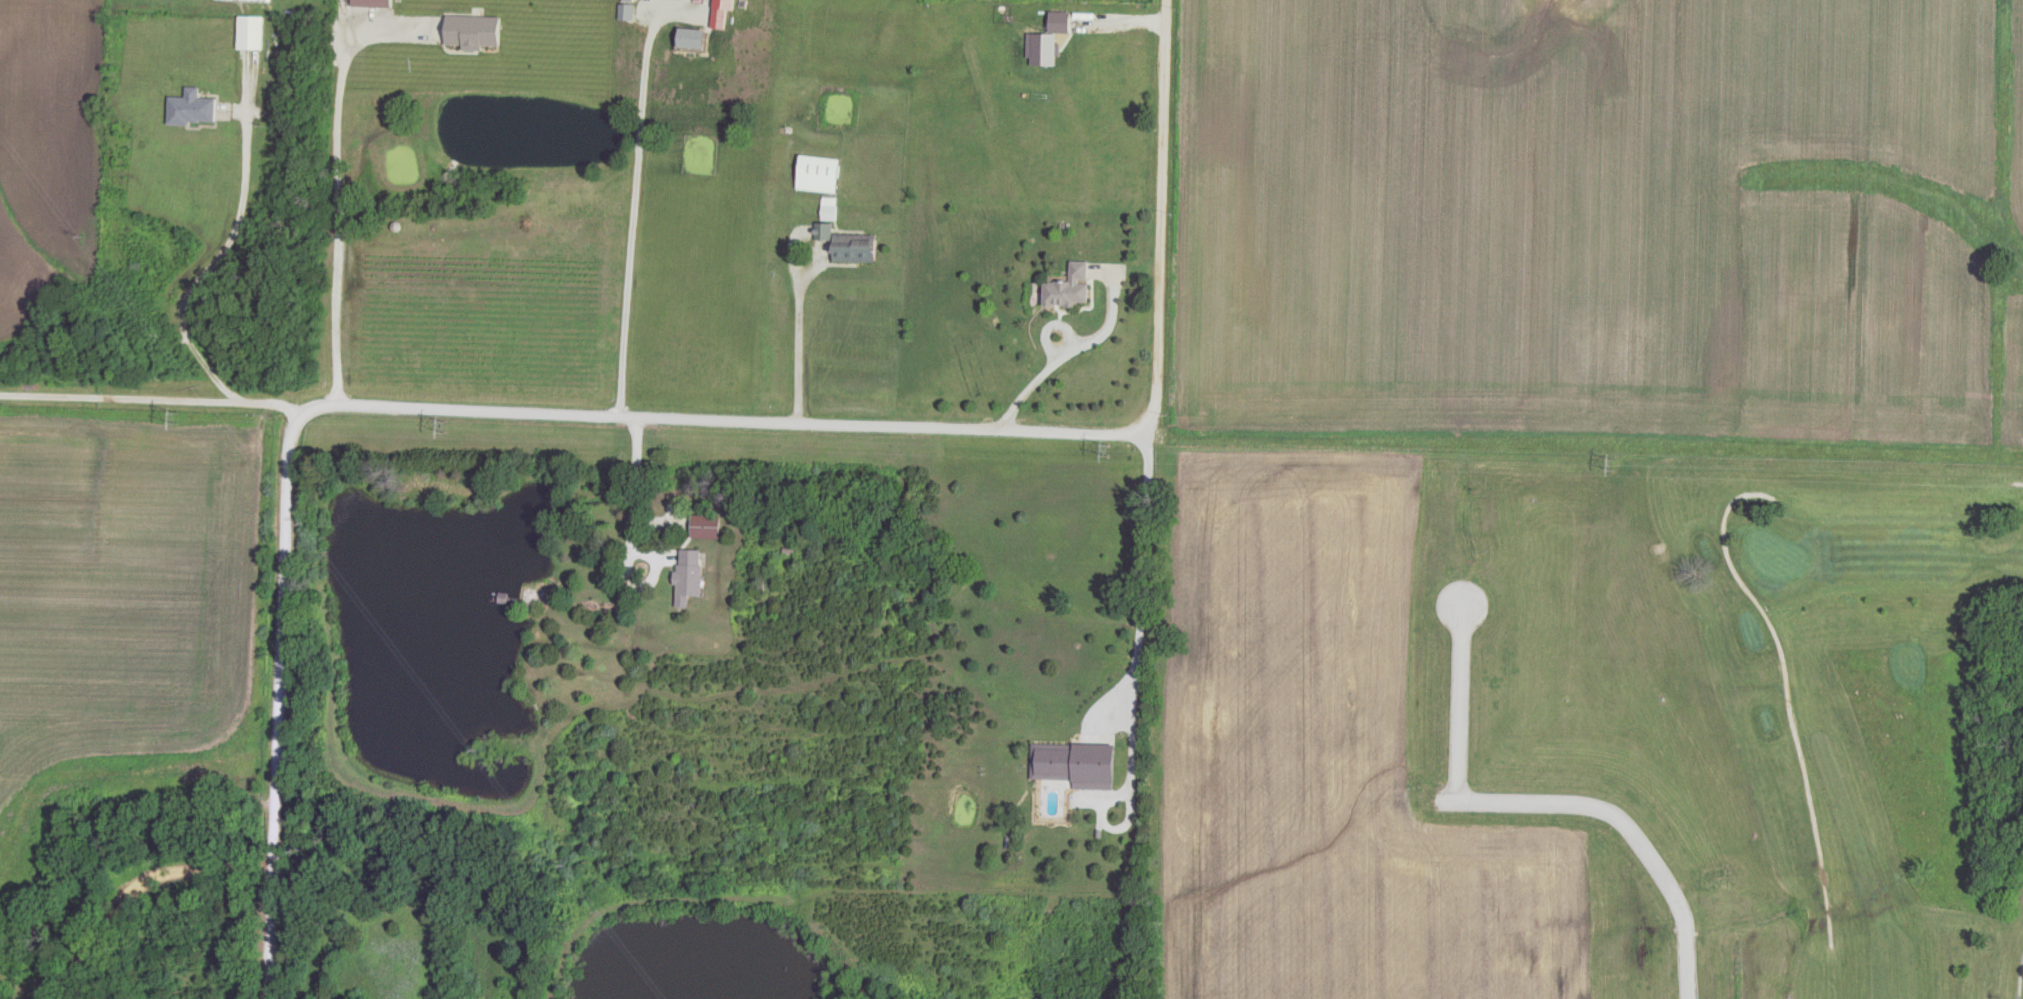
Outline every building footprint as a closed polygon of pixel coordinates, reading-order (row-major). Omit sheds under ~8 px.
[(726,9),(711,9),(711,29),(726,29),(726,9)] [(264,16),(237,16),(237,50),(264,50),(264,16)] [(704,50),(705,30),(675,29),(675,49),(704,50)] [(167,125),(215,125),(215,98),(201,98),(201,88),(184,87),(184,98),(167,98),(167,125)] [(838,198),(821,198),(821,222),(838,222),(838,198)] [(829,264),(873,264),(873,233),(836,234),(836,224),(815,224),(815,242),(829,242),(829,264)] [(1043,281),(1042,306),(1087,307),(1088,263),(1069,262),(1069,282),(1043,281)] [(701,596),(702,550),(676,549),(675,607),(688,608),(688,596),(701,596)]
